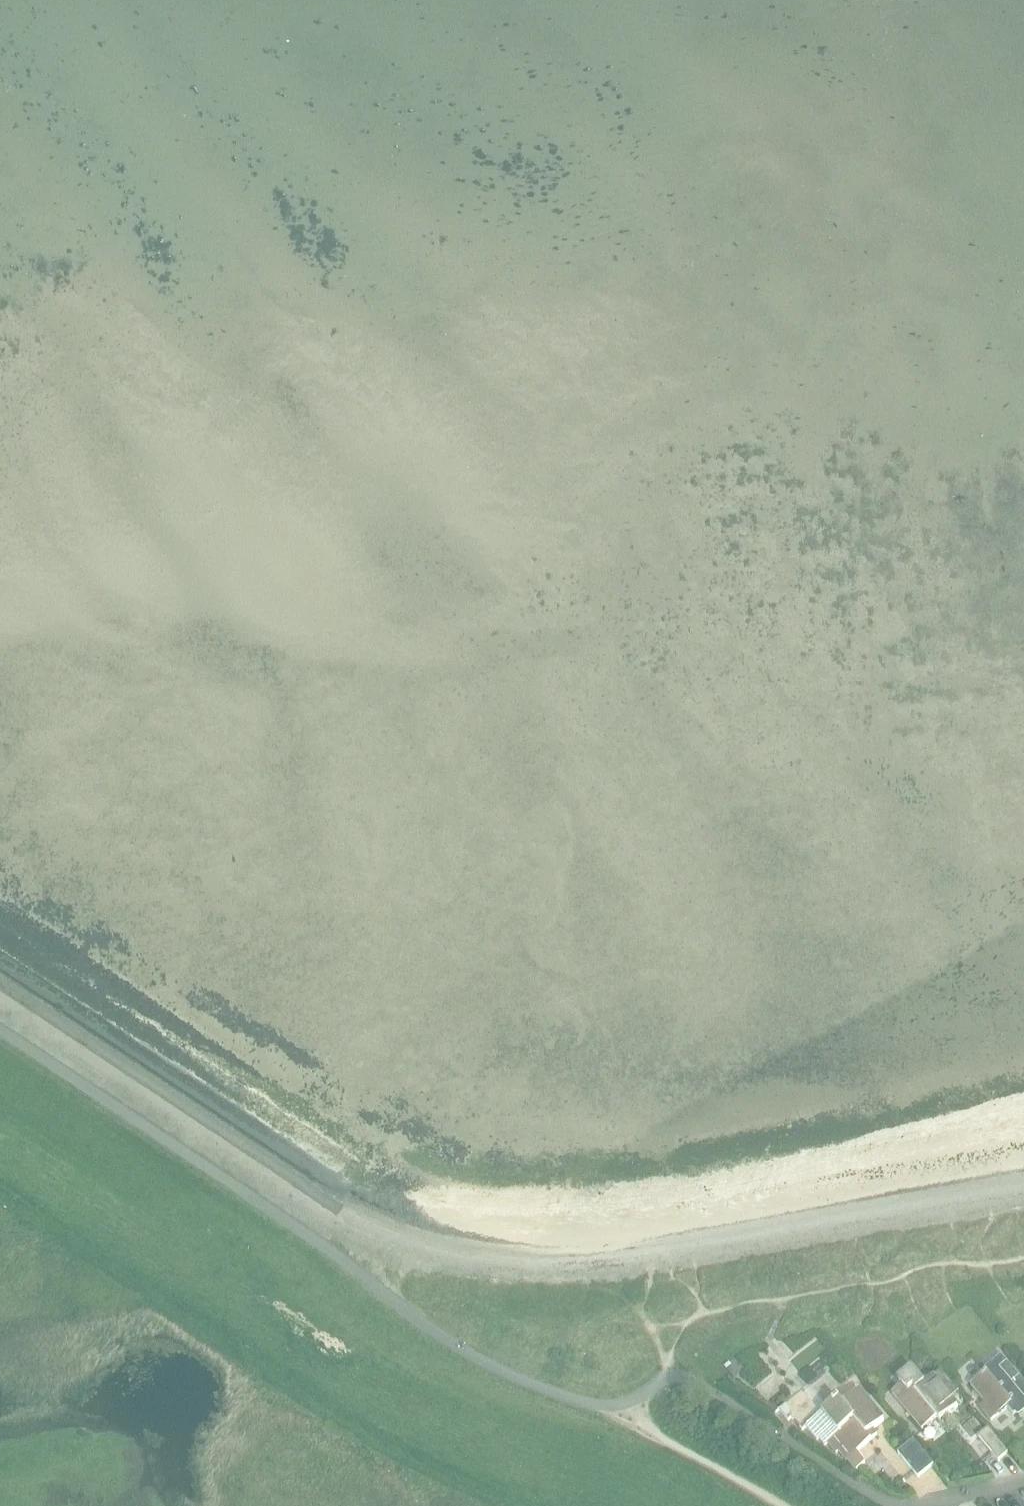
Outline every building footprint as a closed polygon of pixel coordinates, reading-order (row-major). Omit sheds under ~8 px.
[(831,1356),(812,1371),(826,1388),(844,1373),(831,1356)] [(1008,1364),(991,1378),(986,1373),(971,1385),(985,1403),(979,1408),(990,1422),(1007,1407),(1014,1415),(1016,1414),(1017,1416),(1020,1416),(1023,1412),(1023,1384),(1008,1364)] [(941,1371),(924,1385),(912,1371),(899,1381),(902,1385),(892,1393),(922,1430),(937,1418),(940,1422),(958,1407),(948,1395),(956,1389),(941,1371)] [(838,1399),(809,1423),(810,1424),(806,1427),(817,1440),(819,1439),(824,1446),(828,1443),(836,1453),(839,1451),(846,1460),(877,1435),(873,1430),(884,1421),(859,1391),(843,1405),(838,1399)] [(784,1405),(778,1410),(785,1418),(791,1413),(784,1405)] [(795,1420),(803,1430),(806,1427),(810,1424),(809,1423),(802,1414),(795,1420)] [(998,1461),(1008,1453),(988,1428),(978,1437),(998,1461)] [(918,1478),(934,1466),(913,1441),(898,1454),(918,1478)]
